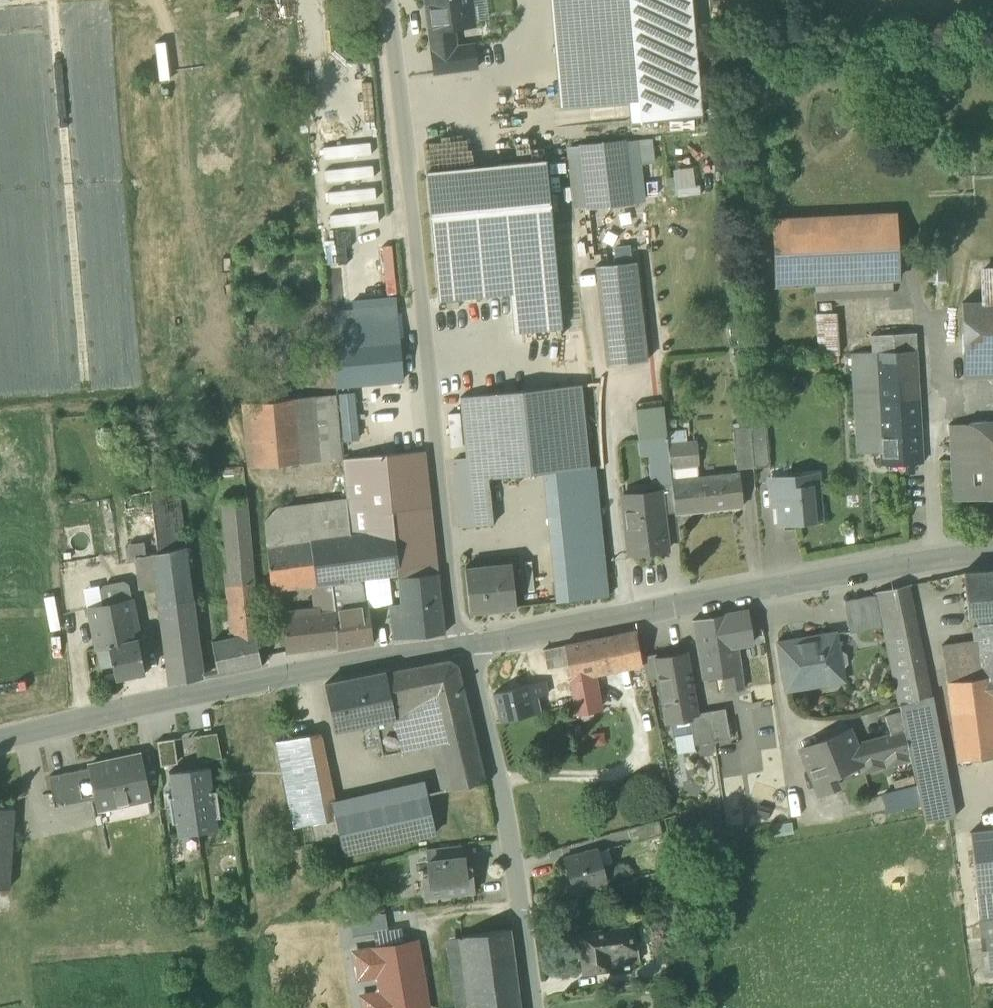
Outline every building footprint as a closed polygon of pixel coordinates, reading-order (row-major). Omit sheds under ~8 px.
[(428,28),(434,27),(431,5),(428,5),(428,0),(424,0),(428,28)] [(431,49),(457,46),(454,27),(473,24),(472,20),(469,0),(428,0),(428,5),(431,5),(434,27),(428,28),(431,49)] [(472,20),(488,18),(486,0),(469,0),(472,20)] [(584,105),(574,0),(551,0),(560,107),(584,105)] [(584,105),(628,101),(637,101),(639,121),(694,116),(689,67),(673,68),(668,0),(574,0),(584,105)] [(694,116),(702,115),(692,0),(668,0),(673,68),(689,67),(694,116)] [(431,49),(434,72),(477,67),(474,43),(457,46),(431,49)] [(630,121),(639,121),(637,101),(628,101),(630,121)] [(639,140),(623,142),(630,202),(645,200),(639,140)] [(582,146),(589,206),(630,202),(623,142),(582,146)] [(369,143),(322,147),(323,160),(370,155),(369,143)] [(573,207),(589,206),(582,146),(567,148),(573,207)] [(510,292),(514,332),(562,327),(546,159),(426,171),(438,299),(510,292)] [(695,165),(674,166),(675,193),(696,192),(695,165)] [(371,166),(325,171),(326,183),(373,178),(371,166)] [(374,188),(327,193),(328,205),(375,200),(374,188)] [(376,211),(329,216),(331,227),(377,222),(376,211)] [(776,285),(814,283),(890,279),(897,278),(894,213),(773,219),(776,285)] [(921,245),(926,306),(945,304),(939,243),(921,245)] [(615,263),(634,261),(632,244),(613,246),(615,263)] [(393,246),(382,247),(385,284),(396,283),(393,246)] [(596,265),(607,365),(647,360),(636,261),(634,261),(615,263),(596,265)] [(992,301),(992,266),(980,266),(981,301),(992,301)] [(891,299),(890,279),(814,283),(818,356),(838,355),(836,302),(891,299)] [(981,301),(961,302),(962,360),(992,359),(992,301),(981,301)] [(334,359),(336,385),(403,379),(397,310),(330,315),(334,359)] [(334,359),(330,315),(310,317),(313,360),(316,360),(334,359)] [(871,333),(871,350),(876,350),(915,348),(915,331),(871,333)] [(915,348),(876,350),(881,451),(882,462),(921,460),(915,348)] [(856,452),(881,451),(876,350),(871,350),(850,351),(856,452)] [(336,385),(334,359),(316,360),(318,386),(336,385)] [(962,360),(963,377),(992,377),(992,359),(962,360)] [(460,396),(467,457),(469,479),(482,478),(543,472),(589,467),(589,465),(580,384),(460,396)] [(354,393),(339,394),(343,442),(359,440),(354,393)] [(294,398),(300,462),(342,459),(336,394),(294,398)] [(250,402),(256,466),(300,462),(294,398),(250,402)] [(247,467),(256,466),(250,402),(240,403),(247,467)] [(635,408),(639,439),(667,436),(664,404),(635,408)] [(460,413),(448,414),(450,449),(463,448),(460,413)] [(952,499),(992,497),(992,422),(948,425),(952,499)] [(766,427),(749,428),(753,468),(769,466),(766,427)] [(735,469),(753,468),(749,428),(732,430),(735,469)] [(649,455),(652,483),(658,482),(671,480),(670,471),(668,449),(667,436),(639,439),(641,456),(649,455)] [(668,449),(670,471),(696,466),(693,445),(668,449)] [(346,498),(350,535),(365,533),(394,529),(398,564),(396,564),(397,574),(398,576),(438,572),(429,483),(428,483),(425,451),(343,458),(346,498)] [(483,489),(482,478),(469,479),(467,457),(454,458),(462,527),(494,523),(490,488),(483,489)] [(595,465),(589,465),(589,467),(543,472),(557,601),(608,595),(595,465)] [(816,474),(803,475),(804,486),(817,485),(816,474)] [(671,481),(674,511),(741,505),(739,475),(671,481)] [(781,504),(782,523),(813,520),(811,501),(818,501),(817,485),(804,486),(803,475),(770,478),(773,505),(781,504)] [(661,494),(663,513),(674,512),(674,511),(671,481),(671,480),(658,482),(659,494),(661,494)] [(150,490),(152,503),(180,497),(178,484),(150,490)] [(135,557),(157,552),(152,503),(150,490),(123,495),(130,544),(135,557)] [(623,498),(629,554),(667,549),(663,513),(661,494),(659,494),(623,498)] [(186,546),(180,497),(152,503),(157,552),(186,546)] [(222,499),(233,614),(257,611),(247,497),(222,499)] [(346,498),(314,502),(316,515),(314,515),(317,539),(350,535),(346,498)] [(820,520),(818,501),(811,501),(813,520),(820,520)] [(314,502),(304,504),(309,540),(310,540),(317,539),(314,515),(316,515),(314,502)] [(282,544),(309,540),(304,504),(278,507),(282,544)] [(267,546),(282,544),(278,507),(265,521),(267,546)] [(394,529),(365,533),(369,568),(396,564),(398,564),(394,529)] [(353,570),(369,568),(365,533),(350,535),(317,539),(310,540),(316,583),(317,585),(331,583),(331,585),(339,583),(353,570)] [(311,583),(316,583),(310,540),(309,540),(282,544),(267,546),(271,589),(311,583)] [(193,597),(186,546),(157,552),(135,557),(139,589),(156,585),(158,604),(193,597)] [(465,575),(469,612),(516,607),(512,563),(482,566),(482,573),(465,575)] [(339,583),(358,580),(397,574),(396,564),(369,568),(353,570),(339,583)] [(465,568),(465,575),(482,573),(482,566),(465,568)] [(968,616),(976,615),(977,621),(992,619),(992,569),(962,572),(968,616)] [(398,576),(401,603),(441,600),(438,572),(398,576)] [(102,605),(130,599),(127,583),(120,580),(105,583),(99,589),(102,605)] [(358,580),(339,583),(341,595),(350,593),(351,607),(366,605),(363,583),(358,580)] [(334,610),(331,585),(331,583),(317,585),(316,583),(311,583),(314,612),(334,610)] [(331,585),(334,610),(337,645),(338,648),(373,642),(367,605),(366,605),(351,607),(350,593),(341,595),(339,583),(331,585)] [(88,608),(102,605),(99,589),(98,585),(84,588),(88,608)] [(883,625),(899,703),(928,696),(924,676),(921,676),(903,586),(876,591),(877,594),(883,625)] [(843,601),(850,632),(883,625),(877,594),(843,601)] [(204,677),(193,597),(158,604),(169,684),(204,677)] [(96,648),(109,646),(108,643),(137,638),(138,637),(130,599),(102,605),(88,608),(96,648)] [(445,633),(441,600),(401,603),(390,604),(391,606),(389,606),(393,639),(445,633)] [(286,651),(337,645),(334,610),(314,612),(282,616),(286,651)] [(747,610),(733,612),(738,644),(738,645),(752,642),(747,610)] [(211,642),(218,673),(261,664),(255,633),(259,633),(257,611),(233,614),(235,637),(211,642)] [(698,651),(738,644),(733,612),(692,619),(698,651)] [(977,625),(977,621),(976,615),(968,616),(969,626),(977,625)] [(990,659),(992,659),(992,619),(977,621),(977,625),(979,640),(980,650),(989,648),(990,659)] [(635,630),(625,632),(631,666),(642,664),(635,630)] [(618,669),(631,666),(625,632),(611,635),(618,669)] [(779,643),(786,685),(828,678),(826,669),(839,667),(834,633),(779,643)] [(567,662),(571,678),(592,675),(618,669),(611,635),(564,644),(567,662)] [(145,672),(137,638),(108,643),(109,646),(113,665),(115,678),(145,672)] [(945,679),(992,673),(990,659),(989,648),(980,650),(979,640),(939,645),(945,679)] [(545,648),(548,666),(567,662),(564,644),(545,648)] [(744,688),(738,645),(738,644),(698,651),(703,678),(722,675),(724,691),(744,688)] [(109,646),(96,648),(100,668),(113,665),(109,646)] [(642,656),(647,679),(659,677),(655,658),(657,658),(656,653),(642,656)] [(663,689),(668,719),(689,715),(697,714),(696,712),(686,653),(657,658),(655,658),(659,677),(661,690),(663,689)] [(386,673),(395,718),(433,710),(436,724),(469,717),(457,665),(449,661),(448,661),(386,673)] [(325,684),(335,731),(381,721),(395,718),(386,673),(386,671),(325,684)] [(992,755),(992,673),(945,679),(960,759),(992,755)] [(575,703),(576,713),(598,709),(592,675),(571,678),(570,679),(575,703)] [(527,687),(529,697),(546,693),(544,683),(527,687)] [(494,695),(501,721),(533,713),(529,697),(527,687),(494,695)] [(921,801),(926,820),(956,816),(932,695),(928,696),(899,703),(901,712),(905,731),(912,759),(917,785),(921,801)] [(725,707),(709,710),(714,740),(730,738),(725,707)] [(483,781),(469,717),(436,724),(433,710),(395,718),(381,721),(388,752),(440,741),(450,788),(483,781)] [(694,744),(714,740),(709,710),(696,712),(697,714),(689,715),(694,744)] [(886,716),(891,735),(905,731),(901,712),(886,716)] [(802,749),(820,793),(839,785),(833,771),(860,761),(863,772),(881,767),(881,765),(892,762),(892,764),(912,759),(905,731),(891,735),(855,744),(850,730),(802,749)] [(198,734),(202,760),(222,757),(217,732),(198,734)] [(320,733),(293,738),(308,818),(335,812),(320,733)] [(157,740),(160,766),(174,764),(170,738),(157,740)] [(295,862),(345,853),(341,837),(315,844),(310,825),(336,818),(335,812),(308,818),(293,738),(273,741),(295,862)] [(89,764),(90,769),(96,795),(99,808),(147,798),(139,758),(108,765),(106,761),(89,764)] [(209,766),(189,768),(198,832),(218,829),(216,817),(220,816),(216,789),(212,789),(209,766)] [(178,835),(198,832),(189,768),(169,771),(172,795),(168,796),(172,822),(176,821),(178,835)] [(82,798),(96,795),(90,769),(79,771),(83,786),(80,787),(82,798)] [(47,778),(53,804),(82,798),(80,787),(83,786),(79,771),(47,778)] [(921,801),(917,785),(882,794),(886,810),(921,801)] [(335,812),(336,818),(341,837),(345,853),(437,830),(427,789),(335,812)] [(9,888),(14,807),(0,806),(0,888),(9,888)] [(315,844),(341,837),(336,818),(310,825),(315,844)] [(629,827),(634,847),(668,837),(663,818),(629,827)] [(976,889),(992,887),(992,829),(970,832),(976,889)] [(426,849),(428,861),(463,857),(462,845),(426,849)] [(563,858),(572,890),(607,880),(598,848),(563,858)] [(423,870),(426,895),(473,890),(470,865),(465,866),(464,856),(463,857),(428,861),(427,861),(428,870),(423,870)] [(976,889),(980,925),(992,923),(992,887),(976,889)] [(371,932),(388,929),(385,912),(349,916),(352,936),(371,932)] [(980,925),(985,974),(992,974),(992,923),(980,925)] [(582,946),(585,971),(609,968),(608,952),(635,949),(632,926),(578,932),(580,946),(582,946)] [(388,929),(371,932),(374,950),(399,946),(395,928),(388,929)] [(480,1007),(521,1007),(510,928),(462,936),(470,997),(478,996),(480,1007)] [(462,936),(445,938),(455,1007),(480,1007),(478,996),(470,997),(462,936)] [(365,1007),(426,1007),(415,943),(399,946),(374,950),(356,953),(360,978),(373,975),(378,979),(379,988),(376,993),(363,995),(365,1007)]
